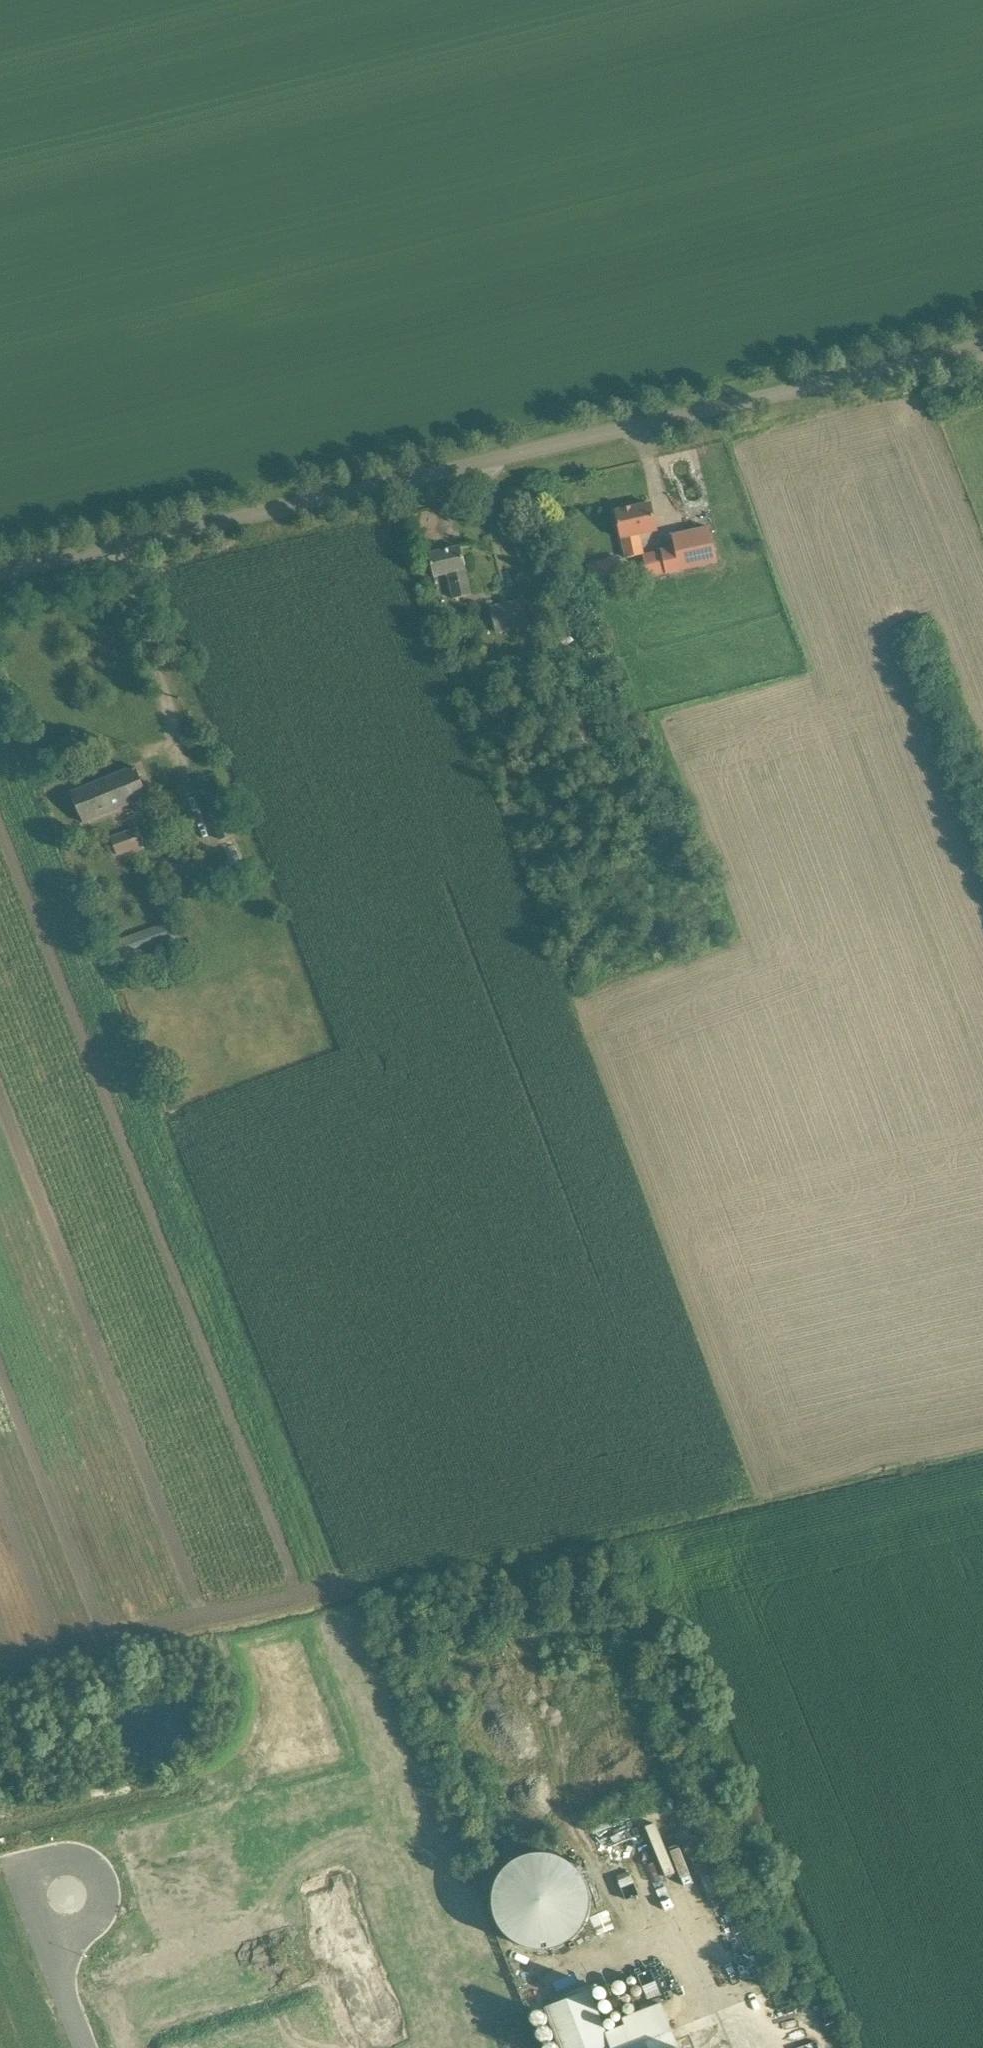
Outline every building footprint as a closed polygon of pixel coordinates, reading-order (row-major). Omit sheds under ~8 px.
[(658,532),(656,523),(652,504),(617,511),(621,531),(622,531),(628,558),(645,554),(641,536),(658,532)] [(662,551),(667,574),(718,563),(711,528),(673,536),(675,548),(662,551)] [(514,540),(519,554),(543,545),(538,531),(514,540)] [(429,554),(434,574),(434,577),(448,574),(454,599),(472,595),(466,570),(467,569),(461,547),(429,554)] [(600,578),(625,568),(619,553),(594,564),(600,578)] [(491,608),(497,634),(529,627),(523,601),(491,608)] [(72,793),(79,812),(84,823),(148,797),(136,767),(72,793)] [(225,810),(212,815),(220,840),(233,836),(225,810)] [(112,839),(119,856),(143,847),(136,830),(112,839)] [(171,922),(117,941),(122,957),(176,938),(176,936),(174,930),(171,922)] [(518,1943),(529,1948),(538,1950),(547,1949),(555,1947),(564,1944),(572,1939),(578,1934),(584,1926),(588,1916),(591,1908),(591,1899),(589,1888),(587,1881),(581,1873),(574,1865),(567,1860),(560,1856),(549,1854),(539,1853),(531,1855),(524,1857),(514,1862),(508,1868),(503,1873),(498,1880),(496,1887),(494,1894),(494,1899),(494,1906),(495,1912),(496,1918),(499,1924),(503,1930),(506,1934),(512,1939),(518,1943)] [(564,2047),(680,2047),(662,2002),(623,2018),(625,2024),(607,2032),(592,1995),(550,2012),(564,2047)] [(785,2019),(793,2047),(828,2047),(844,2044),(834,2006),(785,2019)]
